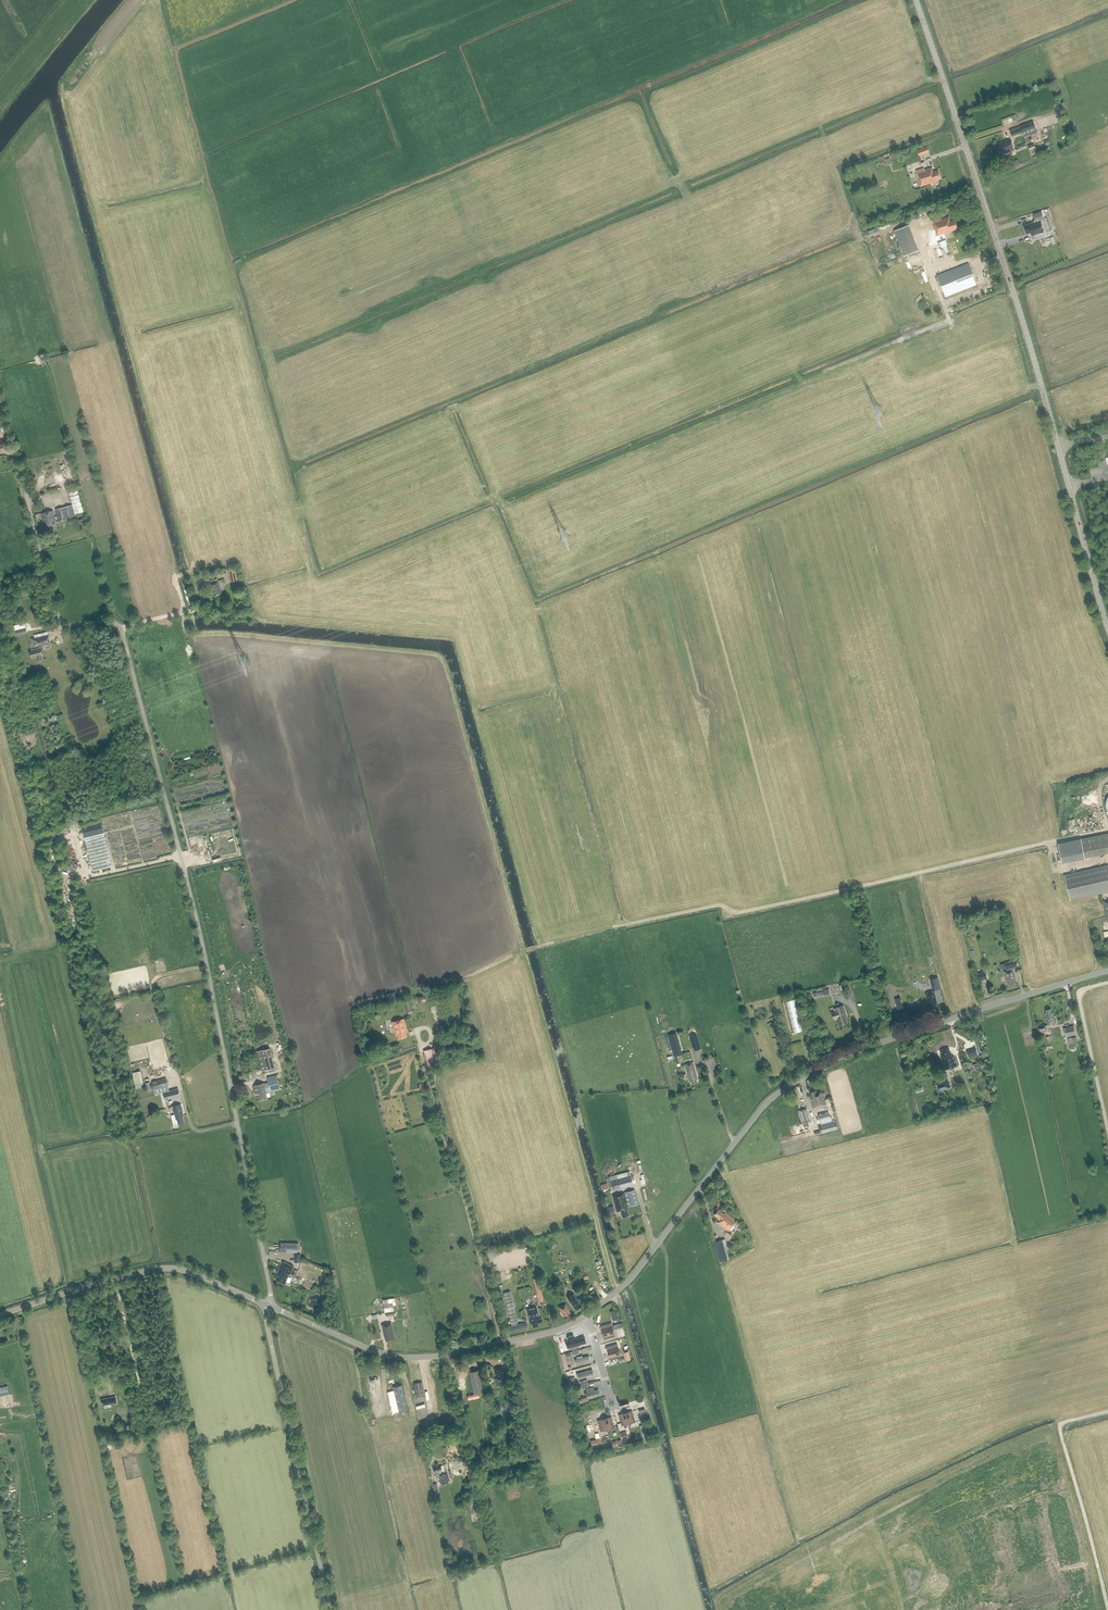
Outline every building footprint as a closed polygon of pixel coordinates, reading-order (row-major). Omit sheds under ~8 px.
[(1005,125),(1018,122),(1017,115),(1003,118),(1005,125)] [(1023,133),(1023,135),(1024,137),(1036,133),(1034,129),(1023,133)] [(999,144),(1002,153),(1006,152),(1006,153),(1014,150),(1010,138),(1006,140),(1006,141),(999,144)] [(938,180),(941,179),(938,171),(934,172),(932,167),(925,170),(924,168),(916,171),(918,177),(917,177),(920,187),(938,181),(938,180)] [(1047,237),(1053,236),(1049,220),(1053,219),(1050,207),(1042,210),(1048,232),(1045,233),(1047,237)] [(1042,211),(1033,214),(1035,221),(1044,219),(1042,211)] [(954,229),(957,228),(955,220),(951,222),(949,217),(941,219),(941,217),(933,220),(935,226),(934,226),(937,236),(955,230),(954,229)] [(1027,234),(1037,231),(1034,222),(1024,225),(1027,234)] [(904,256),(918,250),(909,224),(894,230),(904,256)] [(896,255),(897,254),(898,252),(898,251),(899,249),(899,247),(899,245),(898,244),(898,242),(897,240),(896,239),(895,238),(893,237),(892,236),(890,235),(888,235),(887,234),(885,235),(883,235),(881,236),(880,236),(878,237),(877,239),(876,240),(875,242),(874,243),(874,245),(874,247),(874,249),(874,250),(875,252),(876,254),(877,255),(878,256),(879,257),(881,258),(883,259),(884,259),(886,259),(888,259),(890,259),(891,258),(893,258),(894,257),(896,255)] [(952,255),(946,239),(925,247),(931,263),(952,255)] [(937,275),(945,297),(977,285),(968,263),(937,275)] [(78,490),(69,493),(72,505),(55,509),(58,522),(76,517),(75,514),(83,512),(78,490)] [(55,522),(56,522),(53,510),(41,513),(44,525),(45,525),(47,531),(55,529),(55,526),(56,526),(55,522)] [(237,580),(235,569),(229,570),(231,582),(237,580)] [(214,596),(221,594),(218,582),(211,584),(214,596)] [(26,627),(13,630),(15,638),(27,635),(26,627)] [(42,647),(41,645),(50,643),(48,635),(36,638),(38,646),(39,645),(40,648),(34,649),(34,650),(30,652),(31,657),(37,656),(38,658),(38,660),(39,662),(42,662),(42,659),(42,657),(42,656),(44,655),(42,647)] [(104,832),(101,822),(82,827),(84,837),(104,832)] [(104,832),(84,837),(93,871),(112,866),(104,832)] [(1058,843),(1062,863),(1107,853),(1107,833),(1058,843)] [(1071,901),(1107,893),(1107,865),(1065,875),(1071,901)] [(1017,966),(1015,960),(1004,963),(1007,971),(1004,972),(1007,984),(1009,983),(1009,985),(1015,984),(1014,982),(1016,981),(1013,970),(1012,970),(1012,968),(1017,966)] [(986,971),(976,973),(978,981),(988,978),(986,971)] [(937,978),(931,979),(933,990),(940,988),(937,978)] [(932,1007),(936,1006),(936,1004),(937,1003),(935,993),(934,993),(933,993),(933,992),(927,993),(927,994),(926,995),(929,1006),(930,1005),(931,1007),(932,1007)] [(413,1011),(409,999),(403,1001),(407,1013),(413,1011)] [(792,1033),(803,1030),(795,999),(785,1001),(792,1033)] [(433,1014),(439,1013),(436,1005),(431,1007),(433,1014)] [(839,1017),(841,1025),(848,1023),(845,1016),(847,1015),(844,1005),(836,1008),(837,1012),(833,1013),(834,1018),(839,1017)] [(1055,1023),(1057,1023),(1055,1017),(1054,1016),(1053,1013),(1052,1013),(1051,1009),(1046,1010),(1047,1013),(1046,1013),(1047,1019),(1046,1019),(1047,1025),(1048,1025),(1055,1023)] [(407,1030),(404,1019),(392,1022),(396,1036),(397,1036),(398,1039),(407,1036),(405,1031),(407,1030)] [(1076,1035),(1074,1026),(1064,1028),(1067,1037),(1076,1035)] [(674,1056),(683,1053),(677,1032),(668,1034),(674,1056)] [(1069,1045),(1078,1043),(1077,1036),(1067,1038),(1069,1045)] [(694,1044),(688,1046),(690,1053),(696,1051),(694,1044)] [(275,1067),(270,1048),(257,1051),(262,1071),(275,1067)] [(438,1064),(434,1048),(423,1051),(428,1067),(438,1064)] [(945,1070),(957,1066),(954,1055),(952,1056),(952,1054),(951,1054),(949,1049),(941,1052),(942,1055),(941,1056),(942,1058),(941,1059),(945,1070)] [(696,1080),(698,1080),(693,1063),(685,1065),(689,1082),(691,1081),(692,1083),(697,1082),(696,1080)] [(141,1071),(133,1072),(135,1088),(143,1087),(141,1071)] [(939,1091),(943,1089),(950,1087),(945,1072),(939,1075),(941,1083),(937,1085),(939,1091)] [(268,1092),(280,1089),(277,1075),(268,1077),(269,1083),(265,1084),(257,1085),(254,1086),(256,1094),(257,1094),(259,1100),(267,1098),(266,1092),(268,1091),(268,1092)] [(167,1083),(166,1078),(152,1082),(154,1089),(156,1095),(160,1094),(163,1093),(165,1100),(180,1096),(178,1088),(170,1091),(168,1083),(167,1083)] [(813,1107),(825,1104),(823,1095),(822,1096),(821,1092),(816,1093),(816,1091),(811,1092),(812,1098),(811,1099),(813,1107)] [(178,1123),(184,1122),(182,1116),(184,1115),(181,1105),(173,1107),(176,1120),(177,1119),(178,1123)] [(798,1110),(802,1123),(810,1121),(807,1108),(798,1110)] [(819,1130),(820,1134),(838,1129),(835,1121),(818,1125),(819,1130)] [(612,1188),(633,1183),(630,1170),(617,1173),(618,1178),(610,1179),(612,1188)] [(625,1193),(629,1206),(638,1204),(635,1190),(625,1193)] [(623,1217),(629,1216),(626,1206),(628,1206),(624,1193),(613,1196),(617,1212),(621,1211),(623,1217)] [(728,1231),(736,1221),(726,1213),(725,1214),(719,1210),(715,1215),(719,1218),(721,1220),(718,1223),(728,1231)] [(715,1242),(719,1257),(727,1255),(722,1240),(715,1242)] [(298,1243),(280,1242),(280,1252),(298,1253),(298,1243)] [(289,1277),(294,1266),(281,1261),(277,1273),(278,1273),(275,1280),(285,1283),(288,1276),(289,1277)] [(539,1279),(535,1280),(540,1301),(544,1300),(539,1279)] [(510,1291),(504,1293),(512,1325),(518,1323),(510,1291)] [(573,1294),(567,1298),(576,1310),(582,1305),(573,1294)] [(383,1300),(384,1307),(393,1306),(392,1298),(383,1300)] [(564,1316),(570,1313),(566,1304),(559,1307),(564,1316)] [(542,1319),(540,1319),(537,1307),(527,1310),(530,1323),(532,1322),(533,1327),(539,1326),(538,1323),(543,1322),(542,1319)] [(526,1322),(509,1327),(510,1332),(528,1328),(526,1322)] [(387,1340),(395,1338),(391,1323),(390,1323),(383,1325),(382,1325),(384,1335),(386,1335),(387,1340)] [(613,1330),(612,1323),(600,1326),(602,1333),(613,1330)] [(602,1333),(604,1340),(615,1336),(613,1330),(602,1333)] [(584,1335),(568,1340),(570,1346),(586,1342),(584,1335)] [(617,1344),(606,1347),(608,1354),(619,1351),(617,1344)] [(608,1354),(610,1360),(621,1357),(619,1351),(608,1354)] [(509,1365),(504,1366),(506,1377),(512,1375),(509,1365)] [(500,1385),(505,1383),(504,1377),(505,1377),(504,1374),(505,1373),(504,1367),(495,1369),(497,1378),(498,1378),(498,1381),(499,1381),(500,1385)] [(468,1372),(474,1394),(485,1391),(480,1370),(468,1372)] [(577,1375),(578,1379),(594,1374),(593,1371),(577,1375)] [(126,1374),(116,1375),(117,1382),(127,1380),(126,1374)] [(416,1397),(424,1395),(422,1382),(413,1384),(416,1397)] [(393,1387),(394,1391),(399,1411),(408,1409),(402,1385),(393,1387)] [(2,1396),(10,1395),(8,1386),(0,1387),(0,1397),(2,1396)] [(589,1392),(584,1393),(586,1397),(600,1393),(600,1390),(595,1391),(594,1388),(588,1390),(589,1392)] [(117,1403),(116,1396),(101,1399),(102,1406),(117,1403)] [(635,1422),(632,1411),(625,1413),(629,1424),(635,1422)] [(625,1413),(619,1415),(622,1426),(629,1424),(625,1413)] [(614,1428),(611,1417),(605,1419),(608,1430),(614,1428)] [(605,1419),(598,1421),(601,1432),(608,1430),(605,1419)] [(600,1438),(591,1441),(592,1447),(601,1445),(600,1438)] [(447,1472),(443,1473),(442,1470),(441,1466),(434,1468),(435,1471),(436,1475),(439,1474),(442,1484),(448,1482),(448,1480),(449,1480),(447,1472)]
